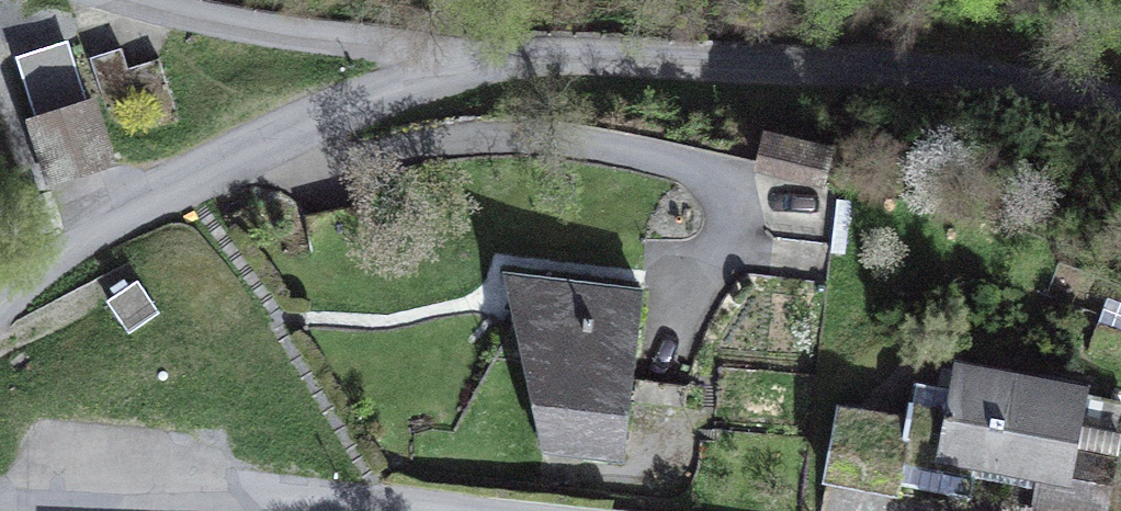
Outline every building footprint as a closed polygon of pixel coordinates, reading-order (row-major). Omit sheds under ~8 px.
[(68,46),(19,62),(37,118),(86,103),(68,46)] [(140,107),(147,128),(178,118),(159,58),(128,68),(121,47),(90,57),(109,117),(140,107)] [(113,163),(93,100),(86,103),(37,118),(30,120),(50,183),(113,163)] [(766,132),(758,165),(824,181),(832,148),(766,132)] [(503,272),(513,314),(532,276),(503,272)] [(541,449),(619,458),(627,401),(630,377),(641,289),(532,276),(513,314),(515,321),(529,323),(524,362),(528,356),(540,357),(535,403),(546,404),(541,449)] [(110,301),(129,330),(156,313),(136,284),(110,301)] [(524,362),(535,403),(540,357),(528,356),(524,362)] [(1035,510),(1104,510),(1120,424),(1120,419),(1075,411),(1079,390),(960,367),(956,387),(914,379),(905,422),(840,410),(827,478),(896,491),(898,484),(970,498),(977,459),(1042,471),(1035,510)] [(630,377),(627,401),(684,408),(687,384),(630,377)] [(1120,419),(1120,398),(1079,390),(1075,411),(1120,419)]
